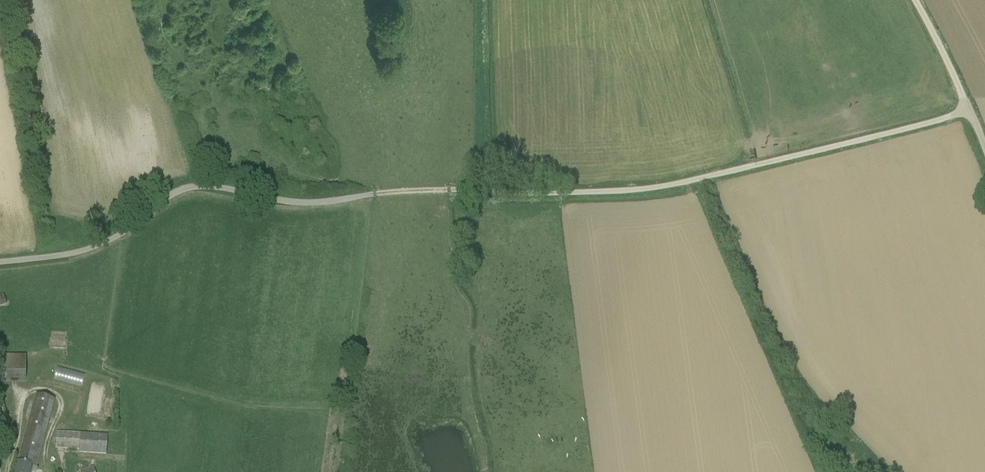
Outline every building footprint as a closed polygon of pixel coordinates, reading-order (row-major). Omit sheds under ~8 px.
[(26,381),(26,357),(3,357),(3,381),(26,381)] [(57,367),(54,379),(83,387),(86,375),(57,367)] [(33,468),(36,469),(54,401),(36,396),(18,463),(17,462),(14,471),(32,471),(33,468)] [(0,419),(0,426),(9,424),(7,417),(0,419)] [(107,435),(56,431),(55,449),(79,450),(79,453),(106,455),(107,435)]
